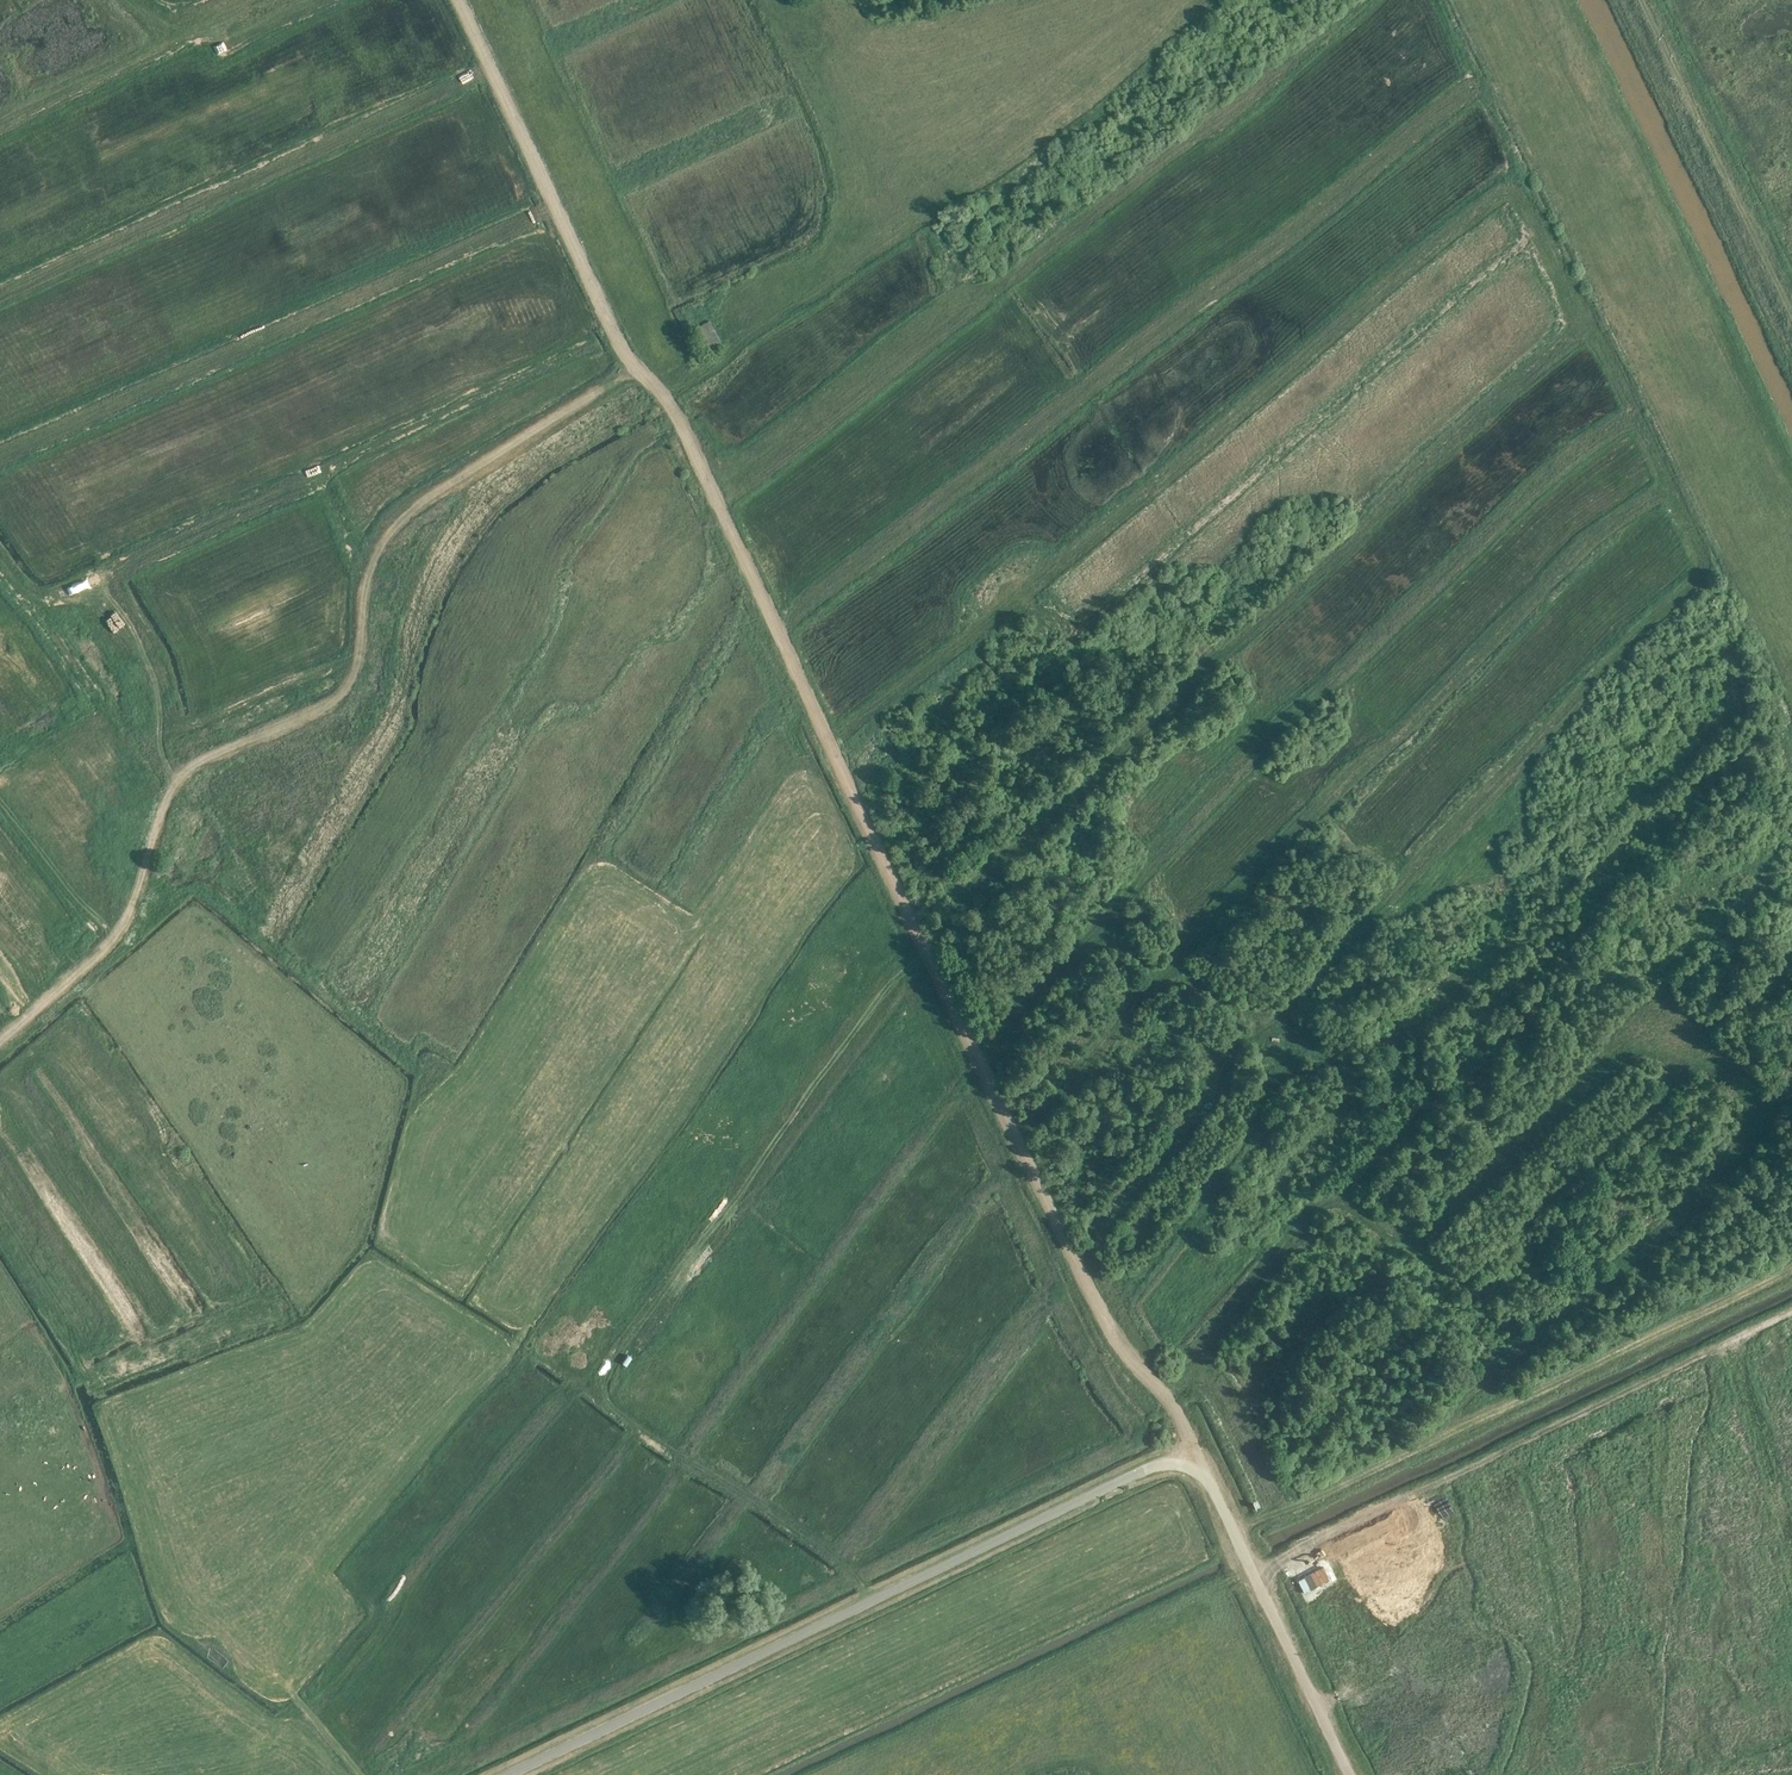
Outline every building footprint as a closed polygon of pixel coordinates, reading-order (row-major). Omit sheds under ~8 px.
[(709,344),(719,339),(708,316),(698,321),(709,344)]
